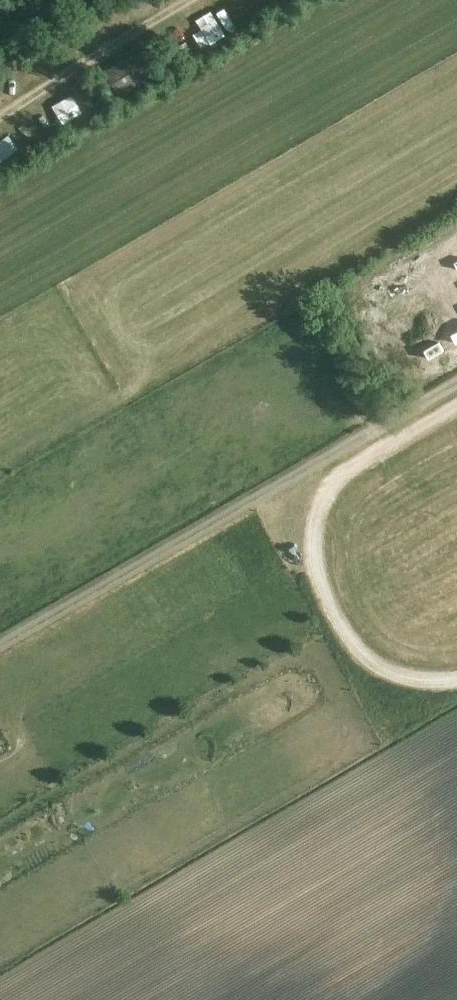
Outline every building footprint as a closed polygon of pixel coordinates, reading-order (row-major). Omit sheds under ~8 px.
[(119,95),(156,73),(141,48),(105,71),(119,95)] [(82,118),(92,114),(86,97),(76,101),(82,118)]
